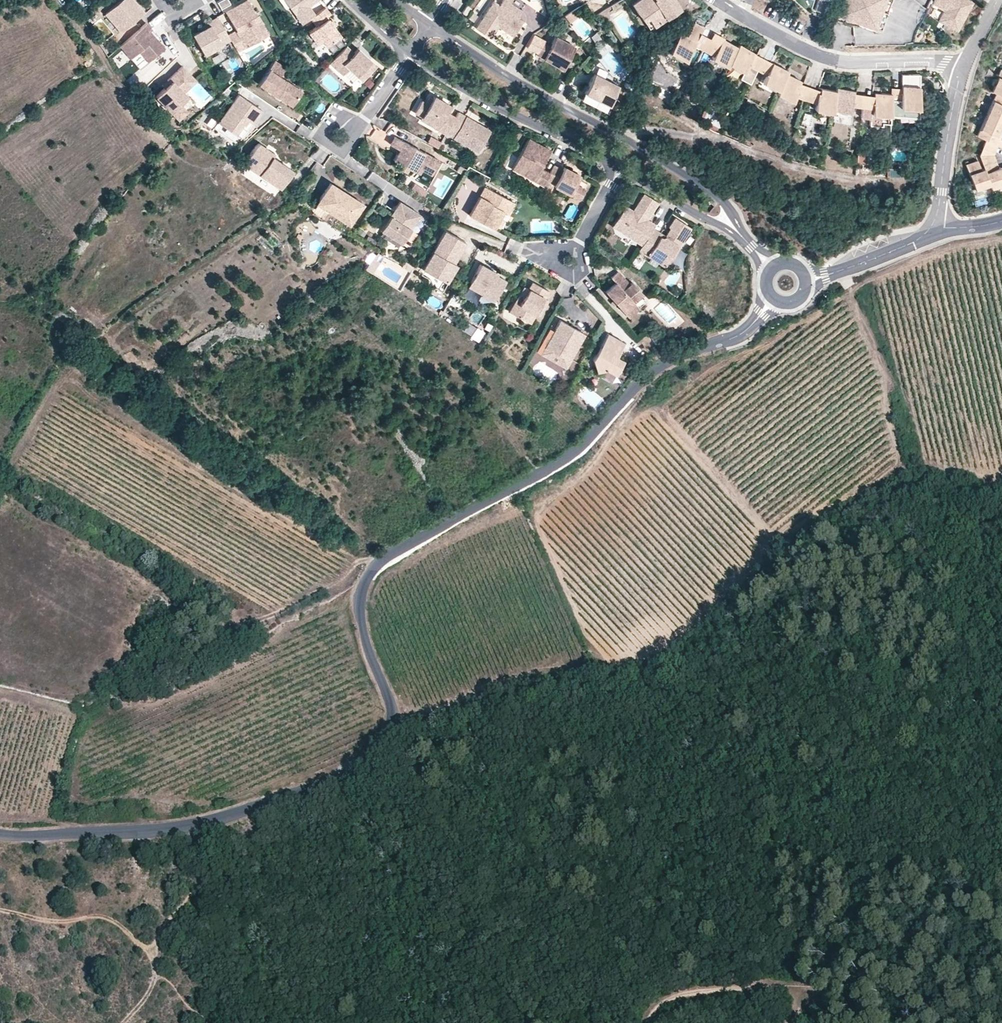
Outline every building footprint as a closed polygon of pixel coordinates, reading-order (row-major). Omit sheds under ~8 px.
[(132,0),(124,0),(106,16),(122,34),(144,13),(132,0)] [(217,2),(221,9),(230,4),(228,0),(221,0),(217,2)] [(247,0),(245,0),(225,13),(234,28),(238,25),(240,29),(237,31),(229,36),(229,37),(231,40),(239,53),(261,39),(258,34),(259,29),(263,27),(247,0)] [(294,3),(289,6),(303,24),(311,17),(316,14),(309,6),(311,4),(310,2),(312,0),(313,2),(317,0),(291,0),(294,3)] [(517,18),(522,11),(511,4),(506,0),(504,0),(500,6),(493,1),(475,27),(490,38),(498,26),(512,36),(522,21),(517,18)] [(671,0),(635,0),(631,3),(637,13),(641,10),(651,25),(678,9),(673,1),(672,2),(671,0)] [(829,0),(818,0),(815,10),(824,13),(829,0)] [(884,0),(844,0),(839,16),(874,28),(881,11),(884,0)] [(891,0),(884,0),(881,11),(887,13),(891,0)] [(971,1),(970,0),(934,0),(932,4),(943,10),(937,20),(956,30),(971,1)] [(466,16),(471,8),(467,5),(462,13),(466,16)] [(330,20),(327,16),(331,13),(325,6),(316,14),(311,17),(317,25),(309,31),(320,44),(325,40),(329,46),(342,35),(335,25),(330,20)] [(570,23),(583,13),(579,6),(564,15),(570,23)] [(651,25),(641,10),(637,13),(646,28),(651,25)] [(563,16),(561,11),(553,16),(556,20),(563,16)] [(881,31),(887,13),(881,11),(874,28),(881,31)] [(224,12),(217,15),(226,31),(233,27),(224,12)] [(473,22),(478,16),(472,12),(467,18),(473,22)] [(229,36),(218,17),(209,23),(210,25),(204,29),(193,36),(205,56),(231,40),(229,37),(229,36)] [(694,45),(700,33),(704,28),(694,22),(686,36),(680,33),(668,52),(685,61),(694,45)] [(156,39),(151,33),(153,31),(147,25),(121,48),(132,60),(132,61),(141,53),(150,63),(165,49),(159,42),(157,43),(154,40),(156,39)] [(268,34),(263,27),(259,29),(258,34),(261,39),(268,34)] [(722,38),(712,32),(709,38),(702,50),(712,55),(722,39),(722,38)] [(709,38),(700,33),(694,45),(702,50),(709,38)] [(563,69),(575,47),(555,36),(551,44),(544,40),(537,55),(563,69)] [(728,63),(737,47),(722,39),(712,55),(711,58),(726,67),(728,63)] [(728,63),(743,72),(744,73),(747,66),(754,53),(739,44),(737,47),(728,63)] [(376,66),(357,48),(353,52),(346,46),(330,63),(342,75),(348,68),(362,81),(376,66)] [(756,70),(763,58),(754,53),(747,66),(756,70)] [(765,75),(771,62),(763,58),(756,70),(765,75)] [(285,67),(274,60),(258,84),(292,106),(302,91),(280,76),(285,67)] [(777,90),(786,73),(787,70),(771,62),(765,75),(761,82),(777,90)] [(749,84),(756,70),(747,66),(744,73),(743,72),(739,78),(749,84)] [(186,94),(198,82),(197,82),(184,68),(169,82),(173,87),(170,90),(168,88),(166,90),(157,99),(176,118),(185,109),(182,106),(190,98),(186,94)] [(999,68),(996,75),(990,90),(996,92),(1001,94),(1001,69),(999,68)] [(799,85),(798,85),(799,83),(800,80),(786,73),(777,90),(776,93),(792,101),(794,96),(799,85)] [(609,105),(618,86),(593,74),(584,92),(609,105)] [(919,108),(920,74),(903,74),(902,88),(902,102),(901,108),(919,108)] [(368,78),(363,83),(370,89),(375,84),(368,78)] [(805,100),(809,86),(799,83),(798,85),(799,85),(794,96),(805,100)] [(815,103),(817,92),(818,92),(819,90),(809,86),(805,100),(815,103)] [(852,93),(853,90),(835,87),(835,91),(832,109),(849,112),(850,106),(852,93)] [(902,102),(902,88),(892,87),(891,93),(891,101),(902,102)] [(832,109),(835,91),(819,88),(819,90),(818,92),(817,92),(815,103),(814,109),(831,112),(832,109)] [(890,116),(891,101),(891,93),(874,92),(874,95),(873,109),(872,115),(890,116)] [(996,92),(986,114),(1001,120),(1001,94),(996,92)] [(261,109),(238,93),(218,123),(235,134),(242,124),(244,125),(247,120),(252,122),(261,109)] [(862,108),(863,94),(852,93),(850,106),(862,108)] [(873,109),(874,95),(863,94),(862,108),(873,109)] [(449,105),(439,99),(438,102),(428,96),(424,103),(420,100),(413,111),(437,125),(435,128),(445,133),(454,117),(445,112),(449,105)] [(872,115),(873,109),(862,108),(861,118),(870,118),(871,114),(872,115)] [(181,122),(189,114),(185,109),(176,118),(181,122)] [(474,120),(459,111),(446,133),(478,151),(490,129),(477,122),(475,124),(472,123),(474,120)] [(986,114),(977,136),(985,139),(979,155),(993,155),(998,144),(1001,146),(1001,137),(996,134),(1001,120),(986,114)] [(235,134),(218,123),(215,128),(235,142),(238,136),(241,138),(252,122),(247,120),(244,125),(242,124),(235,134)] [(430,136),(427,141),(438,146),(441,141),(430,136)] [(438,161),(394,137),(389,144),(398,149),(392,160),(400,164),(397,169),(406,173),(408,169),(412,171),(417,162),(423,165),(421,170),(430,175),(438,161)] [(550,149),(528,137),(512,168),(527,176),(536,180),(543,184),(549,172),(540,167),(550,149)] [(257,143),(253,147),(243,164),(280,188),(291,169),(270,156),(272,153),(257,143)] [(865,162),(867,150),(858,149),(856,162),(865,162)] [(998,168),(996,164),(993,155),(979,155),(983,168),(988,184),(989,188),(1001,184),(1001,170),(1000,167),(998,168)] [(988,184),(983,168),(980,170),(977,160),(965,165),(973,190),(988,184)] [(417,162),(412,171),(418,174),(423,165),(417,162)] [(579,173),(564,166),(562,169),(553,164),(545,180),(579,198),(585,188),(574,183),(579,173)] [(899,176),(899,167),(888,168),(888,176),(899,176)] [(527,176),(524,182),(533,186),(536,180),(527,176)] [(325,211),(337,189),(327,184),(315,205),(325,211)] [(410,190),(422,198),(426,192),(414,184),(410,190)] [(513,202),(484,187),(469,216),(474,219),(476,215),(482,218),(480,222),(493,228),(494,226),(498,218),(502,211),(506,213),(513,202)] [(363,204),(337,189),(325,211),(351,225),(363,204)] [(656,201),(642,193),(631,210),(623,223),(621,222),(616,229),(641,244),(654,224),(645,219),(656,201)] [(389,213),(379,229),(399,243),(406,232),(403,229),(414,212),(397,201),(391,210),(393,212),(391,215),(389,213)] [(631,210),(623,205),(611,225),(616,229),(621,222),(623,223),(631,210)] [(418,214),(414,212),(403,229),(406,232),(408,229),(418,214)] [(661,233),(652,228),(641,244),(638,249),(664,265),(689,226),(674,216),(668,226),(669,227),(664,236),(660,237),(659,236),(661,233)] [(503,220),(498,218),(494,226),(498,228),(503,220)] [(366,233),(360,229),(357,233),(364,237),(366,233)] [(414,233),(408,229),(406,232),(399,243),(405,247),(414,233)] [(464,242),(443,231),(427,261),(435,266),(430,275),(445,284),(451,273),(447,272),(452,263),(464,242)] [(376,251),(365,268),(373,273),(384,256),(376,251)] [(412,266),(405,260),(401,266),(409,271),(412,266)] [(435,266),(427,261),(421,271),(430,275),(435,266)] [(496,273),(479,264),(469,283),(483,290),(481,293),(493,300),(504,280),(495,275),(496,273)] [(629,283),(617,270),(610,276),(615,281),(604,290),(612,299),(616,302),(622,310),(633,301),(642,292),(632,281),(629,283)] [(548,291),(532,282),(528,289),(524,287),(520,295),(524,297),(520,305),(515,302),(510,313),(530,324),(536,314),(541,304),(535,301),(538,295),(544,298),(548,291)] [(483,290),(469,283),(467,286),(481,293),(483,290)] [(405,294),(417,301),(421,295),(408,288),(405,294)] [(544,298),(538,295),(535,301),(541,304),(544,298)] [(539,315),(548,300),(544,298),(541,304),(536,314),(539,315)] [(638,306),(633,301),(622,310),(628,316),(638,306)] [(583,333),(559,320),(553,330),(544,347),(568,360),(583,333)] [(463,331),(470,334),(473,325),(466,323),(463,331)] [(540,345),(544,347),(553,330),(549,328),(540,345)] [(608,334),(594,359),(598,372),(607,370),(616,374),(624,361),(617,357),(625,343),(608,334)] [(568,360),(544,347),(540,345),(536,352),(564,367),(568,360)] [(616,374),(607,370),(603,377),(612,382),(616,374)]
